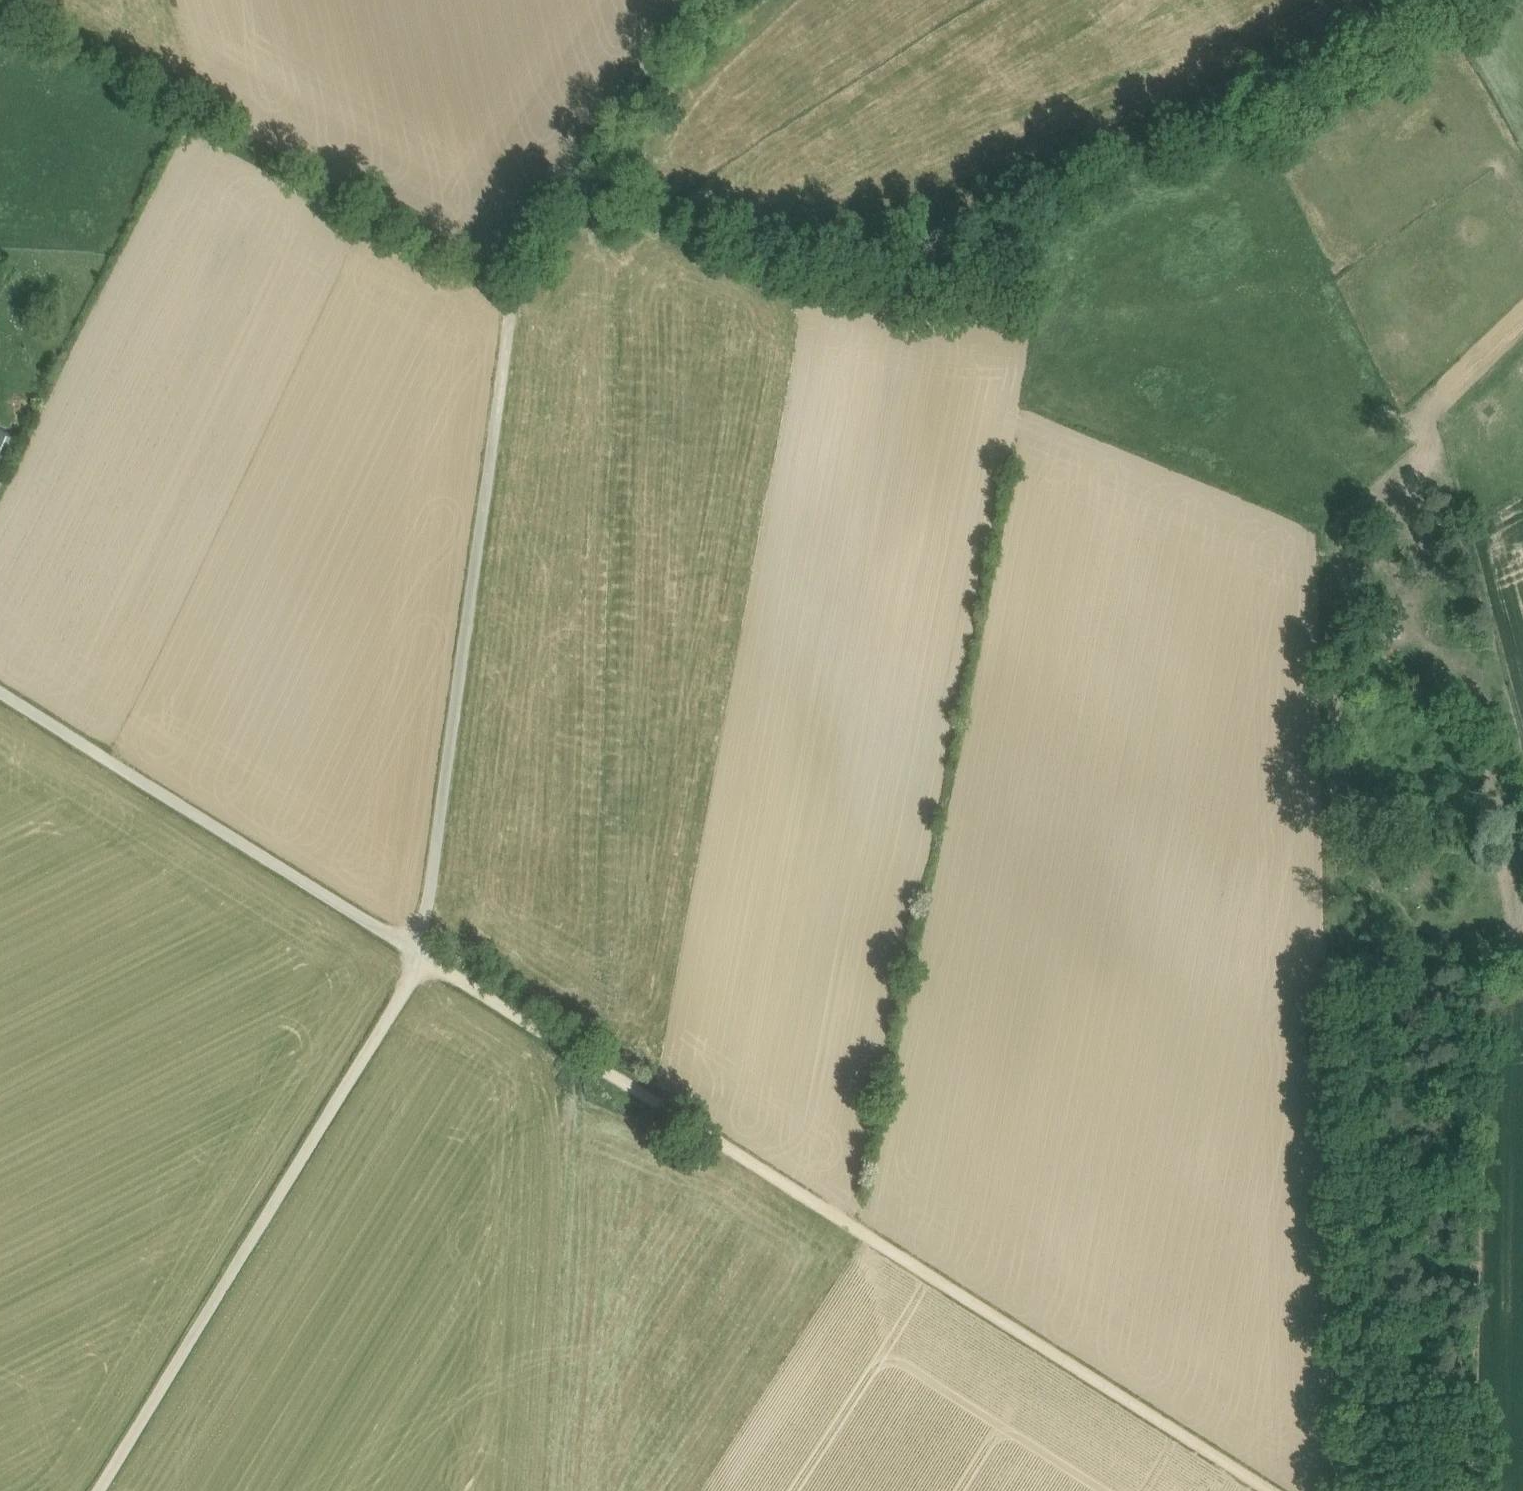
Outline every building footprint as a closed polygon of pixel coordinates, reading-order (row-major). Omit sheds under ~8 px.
[(6,474),(16,453),(0,446),(0,471),(6,474)]
